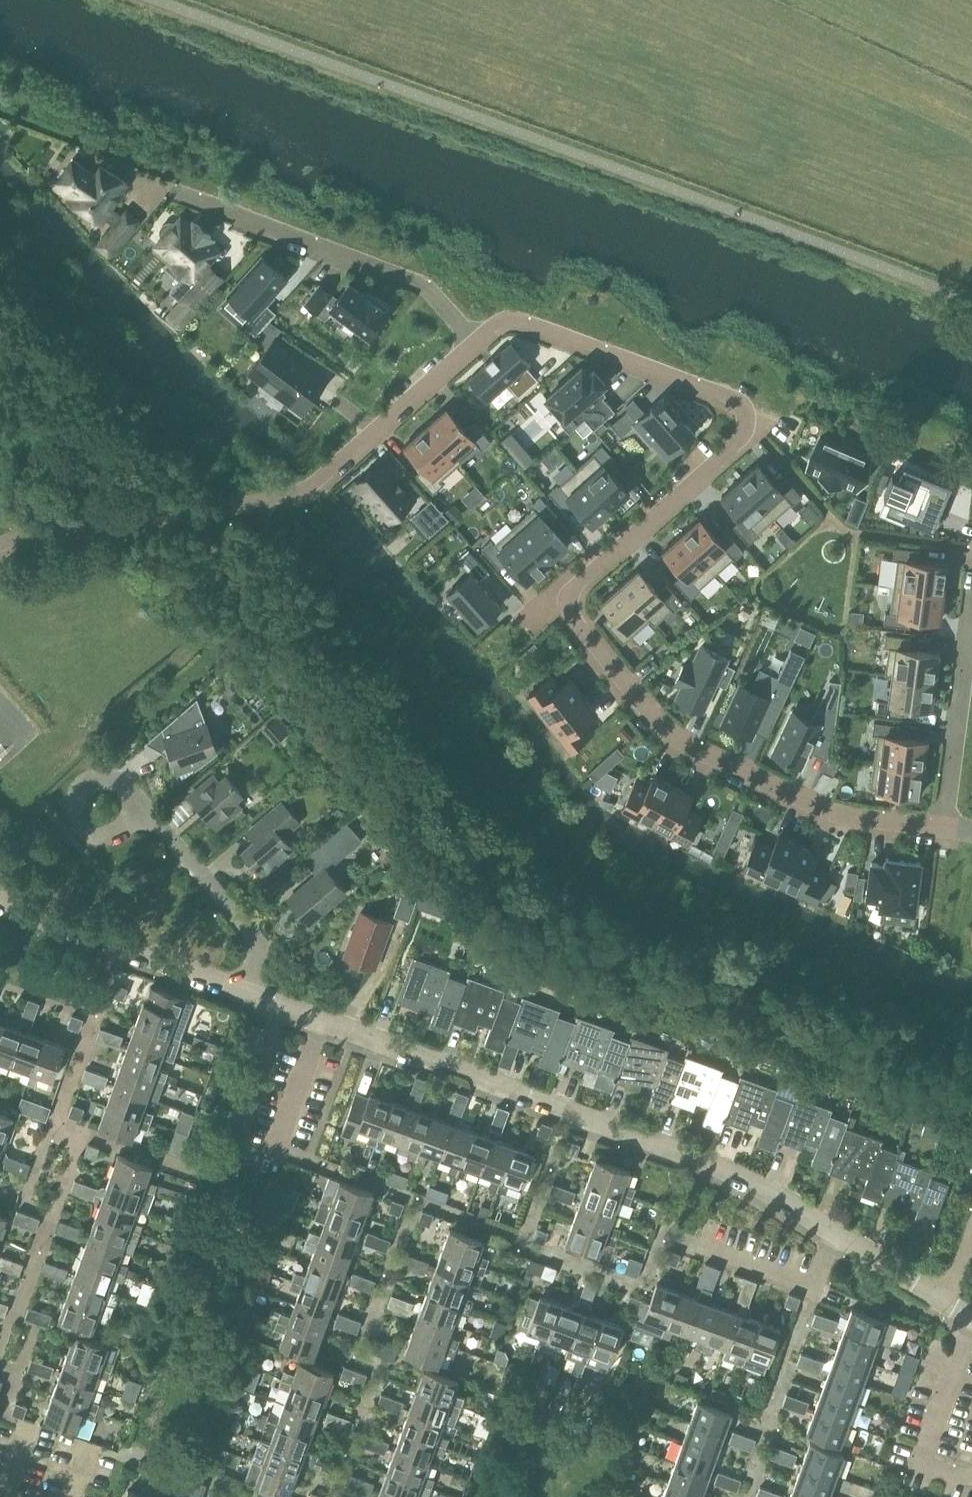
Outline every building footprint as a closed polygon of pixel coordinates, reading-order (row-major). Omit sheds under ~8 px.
[(73,159),(55,185),(72,196),(69,200),(102,222),(104,218),(115,225),(108,233),(121,244),(140,222),(127,211),(123,216),(111,208),(127,183),(101,166),(95,174),(73,159)] [(157,233),(157,234),(157,235),(157,236),(158,237),(158,238),(158,239),(159,240),(160,241),(160,242),(161,242),(158,246),(171,258),(176,262),(174,265),(173,266),(185,277),(171,293),(181,301),(181,302),(169,316),(181,326),(192,313),(223,278),(206,264),(214,254),(218,250),(207,241),(211,236),(196,223),(192,227),(181,218),(176,224),(175,224),(174,223),(173,223),(172,222),(171,222),(170,222),(169,222),(168,222),(167,222),(166,222),(165,223),(164,223),(163,224),(162,224),(162,225),(161,225),(160,226),(160,227),(159,228),(158,229),(158,230),(158,231),(157,232),(157,233)] [(262,258),(229,295),(253,316),(245,324),(256,334),(268,320),(275,313),(264,304),(267,301),(268,302),(275,294),(274,293),(287,279),(262,258)] [(320,284),(306,303),(325,318),(332,308),(370,336),(388,312),(387,311),(387,310),(386,309),(389,306),(376,296),(373,299),(365,293),(364,294),(350,283),(338,299),(332,294),(320,284)] [(270,345),(249,373),(264,384),(266,381),(290,398),(288,401),(303,412),(328,379),(313,368),(311,371),(287,353),(289,350),(274,339),(282,329),(268,320),(256,334),(270,345)] [(527,367),(530,364),(511,342),(468,379),(487,402),(508,383),(518,395),(537,379),(527,367)] [(581,367),(546,399),(564,419),(561,423),(569,432),(585,418),(594,429),(615,410),(603,397),(606,394),(601,388),(605,384),(593,371),(589,374),(581,367)] [(628,410),(610,426),(621,437),(633,426),(651,446),(652,444),(661,437),(674,452),(695,433),(683,420),(684,419),(664,396),(646,413),(638,420),(628,410)] [(446,408),(425,426),(460,463),(479,446),(482,450),(491,442),(474,422),(465,430),(446,408)] [(405,444),(425,466),(416,474),(433,494),(444,484),(441,480),(460,463),(425,426),(405,444)] [(822,437),(808,470),(821,475),(820,478),(840,486),(841,483),(856,490),(869,457),(822,437)] [(602,445),(593,453),(594,454),(577,470),(611,509),(629,493),(609,471),(618,463),(602,445)] [(526,449),(515,459),(524,469),(535,460),(526,449)] [(758,464),(740,480),(770,514),(775,519),(793,503),(794,504),(802,497),(786,479),(778,486),(758,464)] [(358,484),(390,520),(392,518),(392,519),(410,503),(409,502),(411,501),(403,492),(405,490),(403,487),(401,488),(396,482),(397,481),(395,478),(393,480),(379,465),(375,469),(374,469),(362,479),(363,480),(358,484)] [(892,500),(888,510),(906,518),(933,529),(950,486),(930,478),(930,479),(905,468),(903,473),(895,470),(884,497),(892,500)] [(549,492),(564,510),(573,502),(593,525),(611,509),(577,470),(559,485),(558,484),(549,492)] [(881,471),(873,491),(881,494),(889,474),(881,471)] [(740,480),(722,496),(742,518),(733,526),(749,544),(758,536),(757,535),(775,519),(770,514),(740,480)] [(476,486),(462,498),(471,509),(485,496),(476,486)] [(534,508),(514,526),(548,564),(568,546),(548,524),(558,516),(540,497),(531,505),(534,508)] [(431,499),(422,508),(439,528),(449,519),(446,515),(431,499)] [(455,506),(446,515),(449,519),(454,524),(464,515),(455,506)] [(858,525),(861,519),(849,514),(847,520),(858,525)] [(699,519),(681,535),(716,574),(734,558),(735,559),(744,551),(728,533),(719,541),(699,519)] [(491,540),(482,549),(499,568),(508,560),(528,582),(548,564),(514,526),(494,544),(491,540)] [(664,551),(684,573),(675,581),(691,599),(700,591),(699,589),(716,574),(681,535),(664,551)] [(897,560),(894,586),(901,588),(944,593),(947,566),(918,562),(920,551),(896,548),(895,559),(897,560)] [(468,549),(457,558),(471,573),(448,593),(460,606),(458,608),(466,616),(468,615),(478,626),(501,606),(479,582),(490,573),(468,549)] [(638,570),(620,586),(650,620),(655,625),(673,609),(674,611),(683,603),(667,585),(658,593),(638,570)] [(620,586),(602,602),(613,614),(604,621),(623,643),(632,636),(650,620),(620,586)] [(888,613),(886,625),(910,628),(911,616),(940,620),(944,593),(901,588),(894,586),(890,613),(888,613)] [(886,635),(884,647),(889,648),(885,674),(935,681),(939,654),(910,650),(912,638),(886,635)] [(527,664),(542,651),(535,643),(520,656),(527,664)] [(715,683),(726,688),(736,668),(725,663),(727,658),(702,646),(692,665),(685,662),(675,683),(683,687),(677,698),(703,710),(715,683)] [(741,685),(722,724),(743,734),(750,719),(758,723),(762,714),(776,720),(806,656),(791,649),(777,678),(760,670),(751,690),(741,685)] [(885,674),(885,675),(892,676),(889,702),(877,700),(876,712),(901,716),(903,704),(932,708),(935,681),(885,674)] [(225,675),(225,687),(236,688),(236,676),(225,675)] [(555,682),(556,681),(552,677),(529,695),(550,722),(584,695),(574,683),(574,684),(571,679),(565,684),(560,688),(555,682)] [(593,707),(584,695),(550,722),(571,749),(572,748),(594,731),(590,726),(585,720),(591,716),(596,712),(593,707)] [(182,781),(217,751),(198,699),(163,729),(172,740),(168,744),(182,781)] [(794,711),(774,754),(803,767),(815,742),(834,751),(839,710),(819,707),(812,720),(794,711)] [(877,735),(874,761),(881,762),(924,768),(927,741),(898,737),(900,726),(876,723),(875,734),(877,735)] [(612,767),(625,755),(618,747),(605,759),(612,767)] [(827,760),(822,771),(834,777),(841,761),(829,755),(827,760)] [(591,771),(589,773),(596,781),(594,783),(610,791),(618,777),(607,771),(612,767),(605,759),(591,771)] [(874,761),(870,788),(877,789),(920,795),(924,768),(881,762),(874,761)] [(660,777),(660,778),(655,775),(652,781),(649,787),(642,783),(637,781),(625,803),(623,807),(653,823),(674,784),(660,777)] [(219,783),(213,776),(190,796),(217,827),(240,807),(235,801),(241,795),(225,777),(219,783)] [(687,792),(687,791),(674,784),(653,823),(688,841),(690,837),(702,814),(692,809),(692,810),(685,806),(688,800),(691,794),(687,792)] [(251,828),(259,837),(243,851),(265,878),(295,853),(281,837),(298,823),(280,803),(251,828)] [(734,835),(744,813),(733,808),(723,830),(734,835)] [(362,841),(346,823),(319,847),(334,864),(362,841)] [(715,848),(713,852),(724,857),(726,853),(734,835),(723,830),(715,848)] [(785,837),(780,835),(777,841),(774,847),(767,844),(757,839),(747,862),(745,866),(780,882),(799,843),(785,837)] [(812,850),(799,843),(780,882),(816,899),(817,896),(828,901),(830,897),(836,883),(825,878),(828,872),(818,867),(818,868),(811,864),(814,858),(817,852),(812,850)] [(870,861),(865,899),(879,901),(878,910),(917,915),(924,861),(885,856),(884,863),(870,861)] [(289,899),(310,923),(346,893),(324,868),(289,899)] [(858,877),(859,873),(848,870),(844,890),(855,892),(856,889),(858,877)] [(858,877),(856,889),(864,890),(865,878),(858,877)] [(418,897),(415,907),(424,911),(430,894),(422,887),(418,897)] [(415,907),(418,897),(402,891),(393,916),(409,922),(415,907)] [(361,912),(345,956),(376,968),(392,923),(361,912)] [(450,1022),(465,982),(447,975),(449,970),(412,957),(395,1001),(419,1010),(422,1002),(436,1007),(430,1023),(447,1030),(450,1022)] [(465,982),(450,1022),(475,1031),(478,1023),(491,1028),(485,1043),(502,1050),(505,1042),(519,1002),(502,996),(504,990),(467,976),(465,982)] [(112,995),(124,999),(127,989),(116,984),(112,995)] [(152,987),(151,991),(146,1005),(143,1004),(135,1025),(179,1041),(193,1002),(152,987)] [(540,1064),(556,1070),(559,1061),(560,1060),(574,1022),(557,1015),(559,1010),(521,996),(519,1002),(505,1042),(529,1051),(532,1043),(546,1048),(540,1064)] [(37,1002),(26,998),(22,1010),(33,1013),(37,1002)] [(18,1021),(29,1025),(33,1013),(22,1010),(18,1021)] [(72,1015),(68,1027),(78,1030),(82,1019),(72,1015)] [(568,1063),(584,1069),(587,1062),(600,1066),(594,1083),(611,1090),(614,1081),(628,1042),(611,1035),(613,1029),(576,1016),(574,1022),(560,1060),(568,1063)] [(9,1063),(21,1030),(1,1023),(0,1027),(0,1059),(9,1063)] [(128,1045),(160,1057),(165,1044),(176,1047),(179,1041),(135,1025),(128,1045)] [(100,1029),(96,1040),(107,1044),(111,1033),(100,1029)] [(25,1068),(20,1080),(28,1082),(44,1038),(21,1030),(9,1063),(25,1068)] [(121,1037),(111,1033),(107,1044),(118,1048),(121,1037)] [(628,1042),(614,1081),(638,1090),(641,1082),(655,1087),(649,1104),(665,1109),(668,1101),(683,1062),(667,1056),(669,1050),(631,1036),(628,1042)] [(62,1056),(65,1046),(44,1038),(28,1082),(35,1085),(39,1073),(53,1078),(62,1056)] [(205,1038),(201,1049),(213,1053),(217,1042),(205,1038)] [(160,1057),(128,1045),(121,1065),(165,1081),(167,1075),(156,1071),(160,1057)] [(65,1046),(62,1056),(68,1058),(71,1048),(65,1046)] [(685,1056),(683,1062),(668,1101),(692,1110),(695,1102),(709,1107),(703,1123),(720,1130),(723,1121),(738,1081),(720,1075),(722,1070),(685,1056)] [(559,1061),(556,1070),(564,1073),(568,1063),(560,1060),(559,1061)] [(113,1086),(146,1098),(151,1085),(162,1089),(165,1081),(121,1065),(113,1086)] [(85,1069),(81,1080),(92,1084),(96,1073),(85,1069)] [(107,1077),(96,1073),(92,1084),(103,1088),(107,1077)] [(751,1123),(764,1128),(759,1143),(774,1149),(778,1140),(792,1101),(776,1095),(778,1089),(740,1076),(738,1081),(723,1121),(748,1130),(751,1123)] [(427,1081),(417,1077),(413,1088),(423,1092),(427,1081)] [(146,1098),(113,1086),(106,1106),(150,1122),(153,1115),(141,1110),(146,1098)] [(419,1103),(423,1092),(413,1088),(409,1099),(419,1103)] [(376,1146),(392,1102),(359,1089),(344,1135),(357,1140),(361,1129),(373,1134),(369,1144),(376,1147),(376,1146)] [(468,1096),(457,1092),(453,1103),(464,1107),(468,1096)] [(792,1101),(778,1140),(801,1149),(805,1141),(818,1146),(812,1162),(829,1168),(844,1127),(847,1121),(829,1114),(831,1109),(794,1095),(794,1097),(792,1101)] [(399,1142),(411,1109),(392,1102),(376,1146),(383,1149),(387,1138),(399,1142)] [(460,1118),(464,1107),(453,1103),(449,1114),(460,1118)] [(4,1141),(5,1139),(10,1141),(21,1112),(0,1104),(0,1140),(4,1141)] [(80,1120),(84,1109),(72,1105),(68,1116),(80,1120)] [(99,1127),(118,1134),(132,1139),(136,1125),(148,1129),(150,1122),(106,1106),(99,1127)] [(509,1110),(498,1107),(494,1118),(505,1122),(509,1110)] [(416,1161),(432,1117),(411,1109),(399,1142),(413,1147),(409,1158),(416,1161)] [(926,1120),(921,1134),(944,1142),(948,1128),(950,1124),(928,1116),(926,1120)] [(440,1157),(452,1124),(432,1117),(416,1161),(423,1163),(427,1152),(440,1157)] [(501,1133),(505,1122),(494,1118),(490,1129),(501,1133)] [(542,1123),(538,1134),(538,1135),(548,1138),(552,1126),(542,1123)] [(452,1124),(440,1157),(454,1161),(450,1172),(457,1175),(473,1132),(452,1124)] [(863,1134),(844,1127),(829,1168),(828,1171),(852,1180),(855,1173),(868,1177),(863,1194),(880,1200),(895,1158),(897,1152),(879,1146),(881,1140),(863,1134)] [(481,1171),(492,1139),(473,1132),(457,1175),(465,1178),(469,1166),(481,1171)] [(492,1139),(481,1171),(494,1176),(490,1188),(497,1190),(513,1147),(492,1139)] [(6,1162),(4,1168),(15,1172),(19,1161),(8,1157),(4,1153),(0,1151),(4,1141),(0,1140),(0,1160),(6,1162)] [(575,1158),(579,1148),(567,1144),(564,1154),(575,1158)] [(83,1155),(95,1159),(98,1149),(87,1145),(83,1155)] [(527,1146),(525,1151),(513,1147),(497,1190),(504,1193),(508,1181),(522,1186),(532,1160),(540,1162),(543,1152),(527,1146)] [(146,1181),(151,1168),(118,1156),(111,1176),(154,1192),(157,1185),(146,1181)] [(948,1184),(931,1178),(933,1172),(895,1158),(880,1200),(879,1202),(904,1211),(907,1203),(920,1208),(914,1225),(931,1231),(948,1184)] [(589,1181),(633,1197),(635,1190),(624,1185),(629,1172),(597,1160),(589,1181)] [(26,1175),(30,1164),(19,1161),(15,1172),(26,1175)] [(360,1164),(358,1170),(366,1173),(368,1167),(360,1164)] [(136,1208),(147,1212),(154,1192),(111,1176),(106,1188),(102,1186),(95,1189),(84,1185),(81,1195),(92,1199),(94,1193),(103,1197),(136,1209),(136,1208)] [(73,1181),(70,1191),(81,1195),(84,1185),(73,1181)] [(372,1193),(339,1181),(334,1196),(323,1192),(320,1199),(365,1215),(372,1193)] [(633,1197),(589,1181),(581,1202),(614,1213),(619,1200),(630,1204),(633,1197)] [(552,1185),(549,1196),(560,1200),(563,1189),(552,1185)] [(571,1203),(574,1193),(563,1189),(560,1200),(571,1203)] [(136,1209),(103,1197),(96,1217),(139,1233),(142,1226),(131,1222),(136,1209)] [(313,1219),(324,1223),(358,1235),(365,1215),(320,1199),(313,1219)] [(388,1211),(399,1215),(403,1204),(392,1200),(388,1211)] [(614,1213),(581,1202),(574,1221),(618,1237),(621,1230),(609,1226),(614,1213)] [(483,1206),(480,1215),(489,1218),(492,1209),(483,1206)] [(16,1211),(14,1216),(12,1222),(23,1226),(27,1215),(16,1211)] [(430,1226),(433,1215),(422,1211),(418,1221),(430,1226)] [(34,1230),(38,1219),(27,1215),(23,1226),(34,1230)] [(96,1217),(88,1237),(121,1249),(132,1253),(137,1240),(139,1233),(96,1217)] [(59,1221),(55,1232),(66,1236),(70,1225),(59,1221)] [(618,1237),(574,1221),(566,1243),(599,1255),(604,1240),(615,1244),(618,1237)] [(324,1223),(320,1236),(309,1232),(306,1239),(350,1255),(358,1235),(324,1223)] [(77,1240),(81,1229),(70,1225),(66,1236),(77,1240)] [(548,1233),(537,1229),(533,1239),(545,1243),(548,1233)] [(442,1252),(487,1268),(489,1260),(478,1256),(483,1242),(450,1230),(442,1252)] [(367,1232),(366,1238),(364,1243),(375,1247),(379,1236),(367,1232)] [(386,1251),(390,1240),(379,1236),(375,1247),(386,1251)] [(116,1263),(121,1249),(88,1237),(81,1258),(128,1275),(130,1269),(127,1268),(127,1267),(116,1263)] [(301,1238),(299,1245),(315,1250),(310,1263),(343,1275),(350,1255),(306,1239),(306,1240),(301,1238)] [(676,1266),(680,1255),(669,1251),(665,1263),(676,1266)] [(468,1284),(473,1270),(484,1274),(487,1268),(442,1252),(435,1272),(468,1284)] [(6,1271),(10,1260),(0,1256),(0,1269),(6,1271)] [(406,1256),(402,1266),(413,1270),(417,1260),(406,1256)] [(122,1280),(126,1281),(128,1275),(81,1258),(73,1278),(106,1290),(111,1277),(122,1281),(122,1280)] [(17,1275),(21,1264),(10,1260),(6,1271),(17,1275)] [(427,1263),(417,1260),(413,1270),(424,1274),(427,1263)] [(44,1261),(40,1272),(51,1276),(55,1265),(44,1261)] [(305,1276),(294,1273),(292,1280),(336,1295),(343,1275),(310,1263),(305,1276)] [(545,1264),(541,1276),(552,1280),(557,1268),(545,1264)] [(715,1267),(705,1264),(701,1275),(711,1279),(715,1267)] [(62,1280),(66,1269),(55,1265),(51,1276),(62,1280)] [(353,1272),(351,1278),(349,1283),(361,1287),(364,1276),(353,1272)] [(435,1272),(427,1292),(472,1308),(478,1310),(480,1303),(463,1297),(468,1284),(435,1272)] [(701,1275),(697,1286),(702,1287),(707,1289),(711,1279),(701,1275)] [(372,1291),(375,1280),(364,1276),(361,1287),(372,1291)] [(116,1309),(112,1308),(112,1307),(101,1303),(106,1290),(73,1278),(66,1298),(114,1315),(116,1309)] [(756,1282),(745,1279),(741,1290),(752,1294),(756,1282)] [(336,1295),(292,1280),(289,1287),(300,1291),(296,1303),(329,1315),(336,1295)] [(589,1280),(585,1291),(595,1295),(599,1284),(589,1280)] [(657,1285),(651,1303),(643,1300),(639,1312),(646,1314),(645,1318),(658,1323),(654,1334),(662,1337),(678,1292),(657,1285)] [(695,1350),(702,1352),(718,1307),(708,1303),(712,1291),(707,1289),(702,1287),(698,1300),(686,1333),(699,1338),(695,1350)] [(748,1305),(752,1294),(741,1290),(737,1301),(744,1303),(739,1315),(738,1314),(726,1348),(727,1348),(723,1360),(743,1367),(759,1322),(747,1318),(750,1310),(748,1305)] [(585,1291),(581,1302),(586,1304),(570,1346),(566,1357),(575,1360),(571,1370),(583,1374),(587,1365),(603,1320),(592,1316),(593,1312),(591,1307),(595,1295),(585,1291)] [(416,1305),(402,1300),(399,1310),(409,1314),(411,1309),(420,1313),(453,1324),(458,1312),(470,1315),(472,1308),(427,1292),(424,1304),(420,1303),(418,1304),(416,1305)] [(686,1333),(698,1300),(678,1292),(662,1337),(669,1340),(673,1328),(686,1333)] [(790,1295),(786,1307),(796,1310),(800,1299),(790,1295)] [(391,1296),(388,1306),(399,1310),(402,1300),(391,1296)] [(632,1296),(628,1307),(639,1312),(643,1300),(632,1296)] [(540,1303),(530,1299),(520,1328),(543,1336),(536,1356),(543,1359),(546,1350),(563,1305),(541,1297),(540,1303)] [(107,1321),(111,1322),(114,1315),(66,1298),(58,1319),(91,1331),(96,1318),(107,1322),(107,1321)] [(553,1353),(557,1341),(570,1346),(586,1304),(581,1302),(580,1303),(575,1306),(574,1310),(563,1305),(546,1350),(553,1353)] [(296,1303),(291,1316),(272,1309),(269,1317),(278,1320),(321,1336),(329,1315),(296,1303)] [(28,1307),(24,1317),(35,1321),(39,1311),(28,1307)] [(726,1348),(738,1314),(718,1307),(702,1352),(709,1355),(714,1343),(726,1348)] [(845,1332),(878,1344),(886,1322),(853,1310),(845,1332)] [(43,1324),(46,1325),(50,1315),(39,1311),(35,1321),(43,1324)] [(339,1313),(337,1318),(335,1323),(346,1327),(350,1317),(339,1313)] [(413,1332),(458,1348),(460,1341),(449,1336),(453,1324),(420,1313),(413,1332)] [(824,1329),(828,1318),(816,1314),(812,1325),(824,1329)] [(357,1331),(361,1321),(350,1317),(346,1327),(357,1331)] [(828,1318),(824,1329),(835,1333),(836,1331),(837,1328),(839,1323),(828,1318)] [(321,1336),(278,1320),(275,1327),(285,1331),(280,1345),(314,1357),(321,1336)] [(501,1340),(507,1324),(496,1320),(489,1335),(501,1340)] [(607,1372),(624,1328),(603,1320),(587,1365),(607,1372)] [(764,1375),(780,1330),(759,1322),(743,1367),(764,1375)] [(458,1348),(413,1332),(405,1353),(439,1365),(444,1351),(455,1355),(458,1348)] [(845,1332),(838,1352),(871,1364),(878,1344),(845,1332)] [(75,1334),(67,1356),(111,1372),(115,1362),(103,1358),(108,1346),(75,1334)] [(375,1341),(371,1353),(382,1356),(386,1345),(375,1341)] [(393,1360),(395,1355),(397,1349),(386,1345),(382,1356),(393,1360)] [(498,1349),(494,1361),(506,1364),(508,1358),(505,1351),(498,1349)] [(863,1384),(871,1364),(838,1352),(830,1372),(863,1384)] [(809,1370),(813,1359),(801,1355),(797,1366),(809,1370)] [(111,1372),(67,1356),(59,1376),(93,1388),(97,1375),(109,1380),(111,1372)] [(31,1359),(27,1370),(38,1374),(42,1363),(31,1359)] [(824,1364),(813,1359),(809,1370),(820,1374),(823,1365),(824,1364)] [(281,1378),(325,1394),(333,1373),(300,1361),(295,1375),(284,1371),(281,1378)] [(902,1361),(898,1372),(908,1376),(911,1377),(915,1366),(912,1365),(902,1361)] [(49,1378),(53,1367),(42,1363),(38,1374),(49,1378)] [(344,1367),(341,1378),(352,1382),(356,1371),(344,1367)] [(417,1391),(461,1408),(463,1400),(452,1397),(458,1381),(424,1369),(417,1391)] [(363,1386),(367,1375),(356,1371),(352,1382),(363,1386)] [(823,1392),(856,1404),(863,1384),(830,1372),(823,1392)] [(93,1388),(59,1376),(52,1396),(96,1412),(99,1405),(88,1401),(93,1388)] [(285,1402),(318,1414),(325,1394),(281,1378),(279,1385),(290,1389),(285,1402)] [(409,1412),(443,1424),(447,1411),(458,1415),(461,1408),(417,1391),(409,1412)] [(733,1395),(723,1391),(721,1399),(730,1403),(733,1395)] [(815,1412),(848,1425),(856,1404),(823,1392),(815,1412)] [(45,1417),(78,1429),(77,1433),(90,1438),(96,1421),(93,1420),(96,1412),(52,1396),(45,1417)] [(380,1396),(376,1406),(387,1410),(391,1400),(380,1396)] [(786,1396),(783,1406),(794,1411),(798,1400),(786,1396)] [(402,1404),(391,1400),(387,1410),(398,1414),(402,1404)] [(805,1415),(809,1404),(798,1400),(794,1411),(805,1415)] [(269,1411),(267,1416),(263,1414),(262,1417),(310,1434),(318,1414),(285,1402),(280,1415),(269,1411)] [(23,1418),(27,1407),(15,1403),(11,1414),(23,1418)] [(693,1425),(726,1437),(734,1415),(701,1403),(693,1425)] [(324,1423),(335,1427),(339,1416),(328,1412),(324,1423)] [(402,1432),(446,1448),(449,1440),(438,1437),(443,1424),(409,1412),(402,1432)] [(815,1412),(808,1434),(840,1446),(848,1425),(815,1412)] [(346,1431),(350,1420),(339,1416),(335,1427),(346,1431)] [(275,1430),(270,1443),(303,1455),(310,1434),(262,1417),(261,1420),(265,1421),(264,1426),(275,1430)] [(686,1445),(718,1457),(726,1437),(693,1425),(686,1445)] [(446,1448),(402,1432),(395,1453),(428,1464),(432,1452),(444,1456),(446,1448)] [(736,1435),(732,1446),(743,1450),(747,1439),(736,1435)] [(366,1436),(362,1446),(373,1450),(377,1440),(366,1436)] [(259,1439),(254,1452),(252,1459),(296,1476),(303,1455),(270,1443),(259,1439)] [(754,1454),(758,1443),(747,1439),(743,1450),(754,1454)] [(388,1444),(377,1440),(373,1450),(384,1454),(388,1444)] [(678,1465),(711,1477),(718,1457),(686,1445),(678,1465)] [(846,1457),(813,1445),(805,1467),(838,1479),(846,1457)] [(776,1450),(772,1461),(783,1465),(787,1454),(776,1450)] [(314,1452),(310,1463),(321,1467),(325,1456),(314,1452)] [(388,1472),(432,1488),(434,1481),(423,1478),(428,1464),(395,1453),(388,1472)] [(794,1469),(798,1458),(787,1454),(783,1465),(794,1469)] [(332,1471),(336,1460),(325,1456),(321,1467),(332,1471)] [(261,1470),(255,1485),(288,1496),(296,1476),(252,1459),(249,1466),(261,1470)] [(701,1496),(703,1496),(711,1477),(678,1465),(670,1486),(701,1496)] [(166,1470),(155,1466),(151,1477),(162,1481),(166,1470)] [(805,1467),(798,1486),(826,1496),(832,1496),(838,1479),(805,1467)] [(392,1496),(429,1496),(432,1488),(388,1472),(380,1493),(392,1496)] [(721,1476),(717,1486),(728,1490),(732,1480),(721,1476)] [(158,1491),(162,1481),(151,1477),(147,1487),(152,1489),(158,1491)] [(351,1477),(347,1487),(358,1491),(362,1481),(351,1477)] [(739,1494),(743,1484),(732,1480),(728,1490),(739,1494)] [(205,1484),(195,1481),(191,1491),(201,1495),(205,1484)] [(369,1495),(373,1485),(362,1481),(358,1491),(369,1495)] [(126,1496),(150,1496),(152,1489),(147,1487),(143,1486),(140,1495),(128,1491),(126,1496)] [(670,1486),(666,1496),(701,1496),(670,1486)] [(798,1486),(794,1496),(826,1496),(798,1486)]
